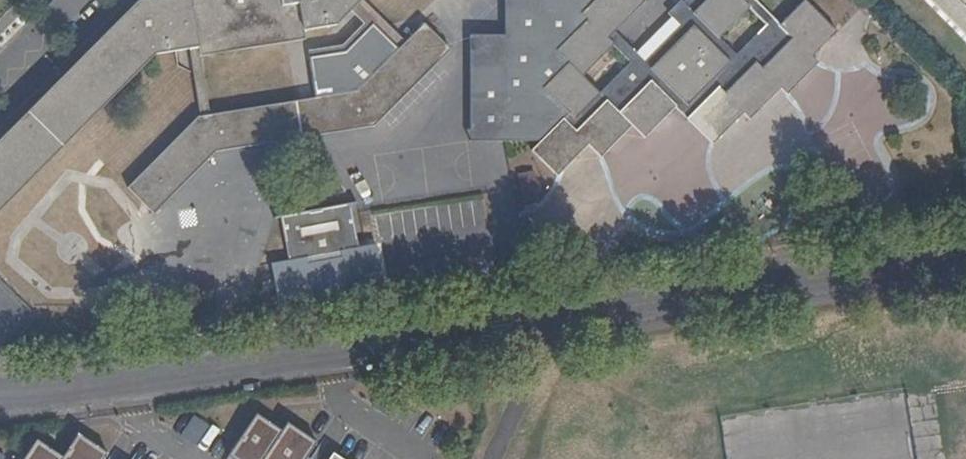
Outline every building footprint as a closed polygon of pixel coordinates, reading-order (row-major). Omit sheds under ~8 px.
[(75,135),(155,54),(189,49),(199,48),(200,56),(285,42),(305,39),(304,31),(337,25),(355,6),(362,0),(149,0),(138,2),(0,141),(0,211),(75,135)] [(404,43),(386,24),(363,0),(362,0),(355,6),(373,24),(398,50),(404,43)] [(545,137),(568,114),(543,89),(568,64),(557,51),(587,20),(582,13),(595,0),(507,0),(507,32),(472,31),(472,138),(503,138),(545,137)] [(818,64),(813,56),(836,32),(805,0),(779,25),(754,0),(686,0),(684,2),(693,13),(680,26),(644,61),(615,32),(644,2),(642,0),(595,0),(582,13),(587,20),(557,51),(568,64),(543,89),(568,114),(545,137),(531,152),(557,176),(587,146),(600,158),(631,126),(645,138),(676,108),(712,144),(743,114),(750,119),(780,89),(786,95),(818,64)] [(965,42),(965,0),(924,0),(965,42)] [(667,13),(680,26),(693,13),(684,2),(680,1),(667,13)] [(209,115),(200,116),(197,117),(128,187),(154,213),(214,152),(375,126),(450,51),(424,24),(404,43),(398,50),(357,91),(295,101),(209,115)] [(345,51),(310,56),(316,95),(357,91),(398,50),(373,24),(345,51)] [(199,48),(189,49),(200,116),(209,115),(200,56),(199,48)] [(356,211),(355,206),(285,219),(290,251),(292,262),(275,265),(281,304),(387,286),(380,247),(377,247),(363,250),(356,211)] [(259,416),(255,422),(280,439),(284,434),(259,416)] [(182,438),(195,447),(209,426),(196,417),(182,438)] [(230,458),(310,458),(319,446),(289,426),(284,434),(280,439),(255,422),(230,458)] [(108,455),(78,436),(63,458),(106,458),(108,455)] [(50,458),(63,458),(37,442),(33,448),(50,458)] [(26,458),(50,458),(33,448),(26,458)]
